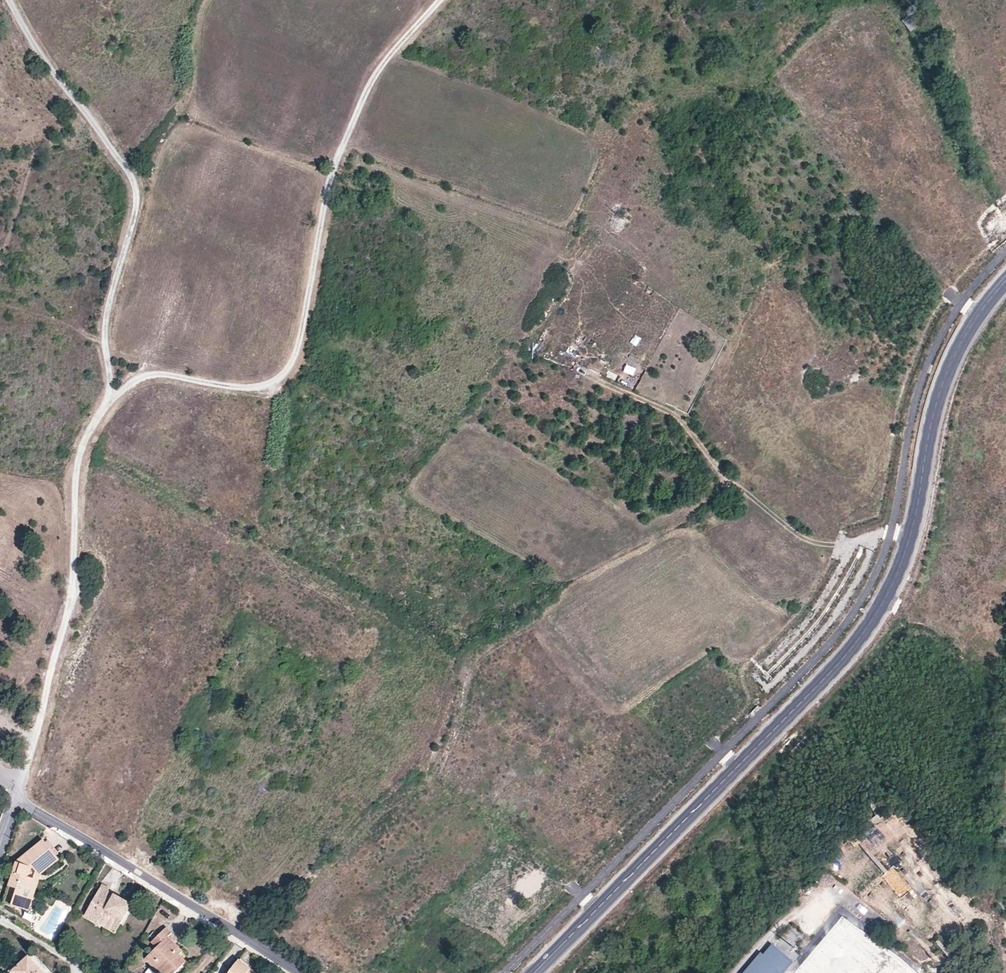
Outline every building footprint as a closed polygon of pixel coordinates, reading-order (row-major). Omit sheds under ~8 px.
[(917,27),(909,16),(902,21),(911,33),(917,27)] [(58,856),(44,839),(18,861),(10,885),(18,888),(12,904),(27,909),(39,873),(58,856)] [(61,860),(58,856),(39,873),(27,909),(31,910),(44,875),(61,860)] [(893,868),(882,878),(900,899),(911,890),(893,868)] [(920,898),(926,892),(919,883),(912,888),(920,898)] [(118,933),(134,905),(109,891),(111,889),(104,885),(86,915),(118,933)] [(900,930),(907,923),(890,905),(883,912),(900,930)] [(175,942),(171,945),(167,940),(170,937),(169,937),(174,933),(168,927),(152,942),(157,947),(146,958),(160,972),(162,971),(164,972),(177,972),(188,961),(182,955),(184,951),(175,942)] [(746,972),(775,972),(777,970),(780,972),(782,972),(791,962),(773,947),(764,957),(761,955),(746,972)] [(30,956),(15,970),(17,972),(46,972),(30,956)] [(239,960),(229,972),(255,972),(239,960)]
